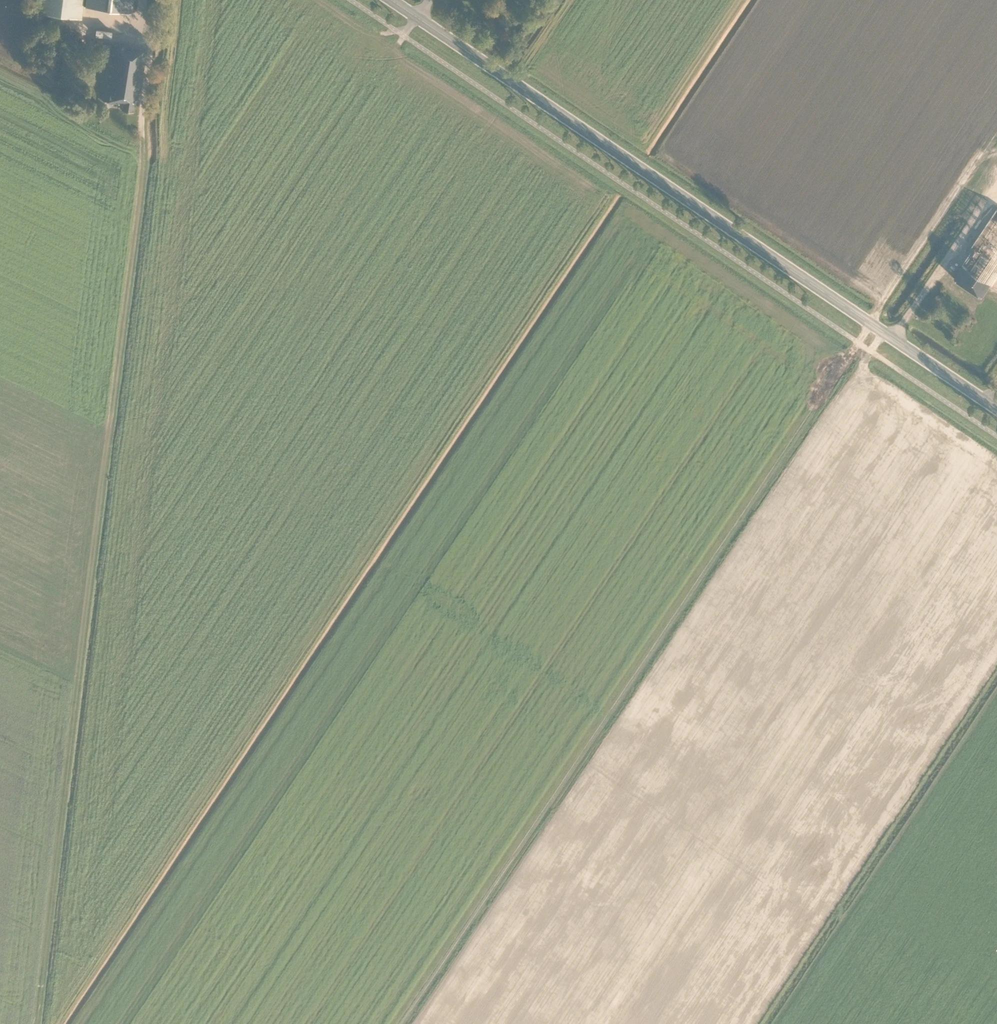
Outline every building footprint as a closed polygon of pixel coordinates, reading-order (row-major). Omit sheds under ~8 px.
[(39,12),(81,17),(83,5),(131,11),(133,0),(41,0),(39,12)] [(98,42),(96,56),(108,58),(110,44),(98,42)] [(113,45),(105,100),(123,102),(122,109),(133,110),(135,99),(138,100),(146,50),(113,45)] [(992,286),(996,278),(996,207),(960,264),(962,266),(954,278),(960,282),(957,286),(964,290),(966,286),(982,296),(990,284),(992,286)]
